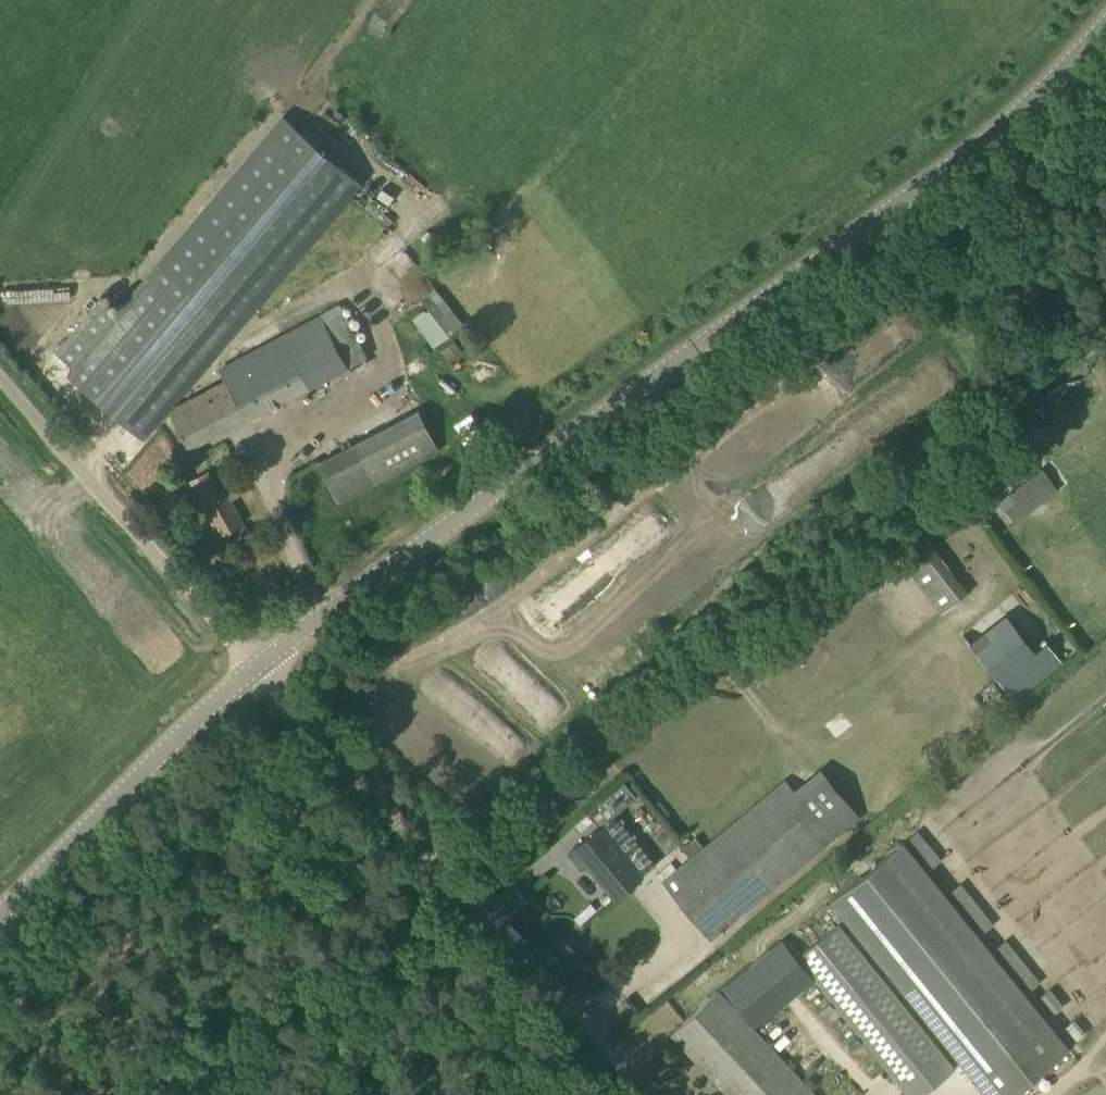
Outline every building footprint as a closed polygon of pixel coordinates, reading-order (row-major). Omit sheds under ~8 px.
[(141,434),(358,179),(284,116),(116,315),(98,301),(55,351),(73,366),(67,372),(141,434)] [(435,286),(419,299),(424,305),(410,316),(432,345),(462,323),(435,286)] [(339,301),(310,317),(217,368),(223,379),(168,409),(188,448),(365,350),(339,301)] [(417,408),(351,442),(318,460),(338,500),(438,448),(417,408)] [(1041,467),(998,500),(1015,522),(1058,488),(1041,467)] [(219,535),(237,525),(244,521),(232,499),(240,494),(233,481),(219,489),(208,469),(188,481),(219,535)] [(772,492),(672,548),(690,581),(791,525),(772,492)] [(1021,525),(1030,538),(1071,509),(1062,496),(1021,525)] [(896,552),(941,610),(967,590),(922,532),(915,523),(889,543),(896,552)] [(1034,649),(998,678),(1015,698),(1063,661),(1046,640),(1034,649)] [(711,938),(830,840),(781,780),(703,844),(695,835),(681,846),(689,856),(661,878),(711,938)] [(615,896),(641,875),(600,825),(568,851),(581,866),(587,862),(615,896)] [(926,869),(940,857),(916,828),(902,840),(926,869)] [(988,1094),(1009,1094),(1068,1047),(902,841),(830,899),(988,1094)] [(977,934),(992,921),(959,880),(944,892),(977,934)] [(870,1048),(825,1090),(829,1094),(887,1094),(899,1084),(908,1094),(920,1094),(955,1066),(838,923),(796,957),(870,1048)] [(719,988),(671,1033),(730,1094),(820,1094),(719,988)]
